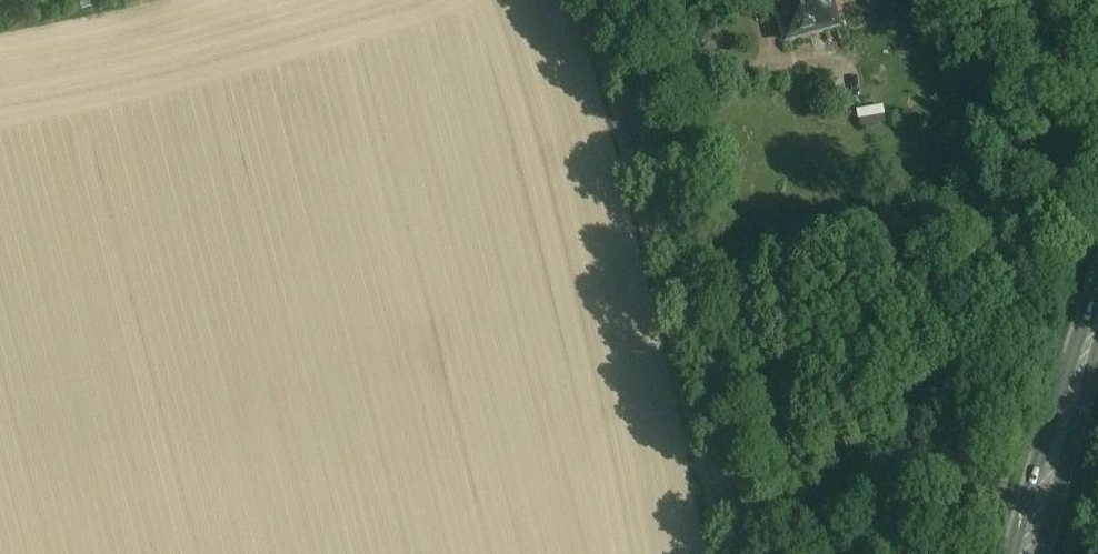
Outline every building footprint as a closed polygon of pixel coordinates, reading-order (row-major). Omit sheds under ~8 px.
[(787,42),(838,28),(830,0),(776,0),(787,42)]
